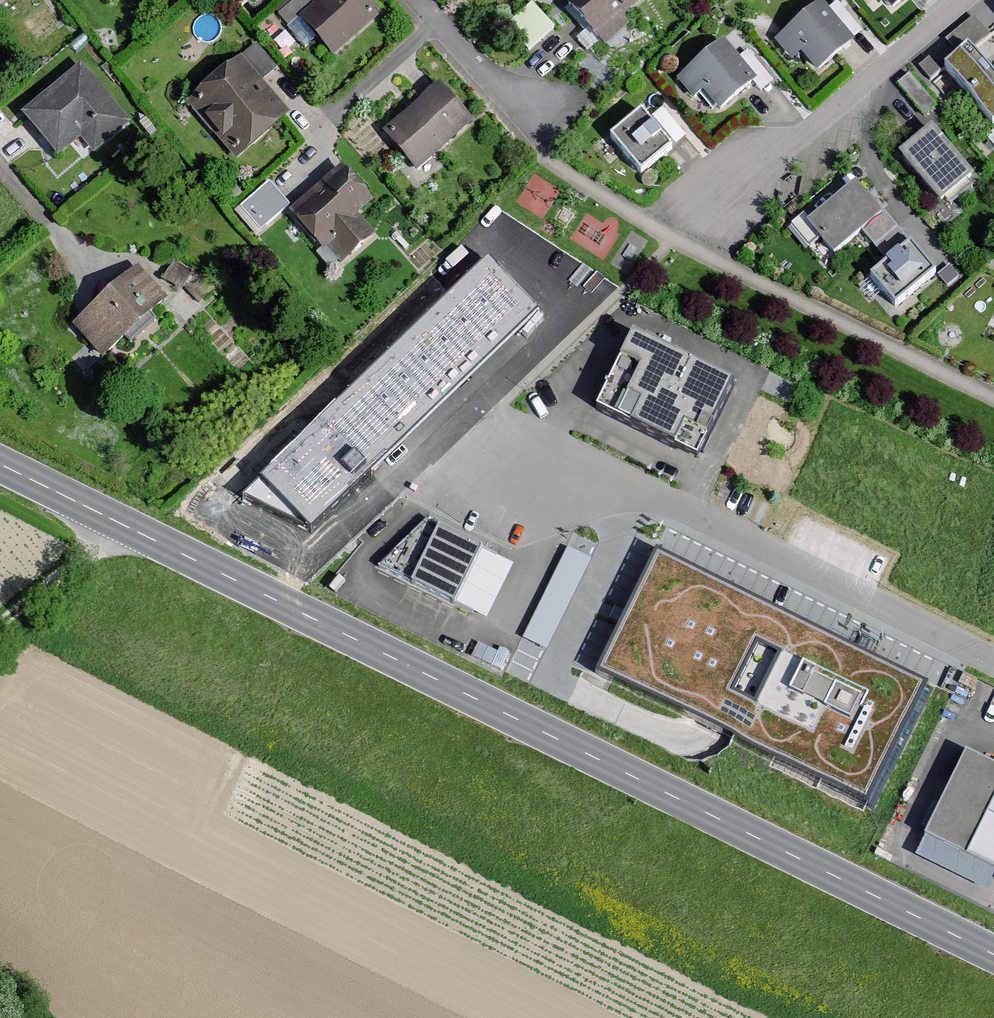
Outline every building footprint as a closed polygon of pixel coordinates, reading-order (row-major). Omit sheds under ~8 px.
[(354,0),(318,0),(295,20),(330,60),(374,22),(354,0)] [(614,19),(635,0),(570,0),(564,5),(603,48),(624,29),(614,19)] [(890,11),(902,0),(880,0),(890,11)] [(851,43),(818,4),(770,44),(787,64),(798,54),(814,73),(851,43)] [(505,30),(526,52),(550,31),(529,8),(505,30)] [(969,19),(942,42),(956,59),(941,70),(990,128),(993,125),(993,83),(970,54),(987,40),(969,19)] [(751,81),(720,42),(673,80),(691,102),(700,95),(714,112),(751,81)] [(188,104),(236,160),(287,116),(258,83),(271,72),(251,49),(188,104)] [(920,102),(923,105),(941,89),(918,64),(910,71),(931,93),(920,102)] [(126,126),(76,67),(17,117),(53,161),(77,140),(90,156),(126,126)] [(916,102),(927,93),(910,72),(898,81),(916,102)] [(379,135),(413,173),(470,121),(436,84),(379,135)] [(609,138),(638,174),(671,149),(642,112),(609,138)] [(973,180),(931,129),(900,155),(942,205),(973,180)] [(519,198),(539,211),(555,185),(536,172),(519,198)] [(368,205),(341,173),(289,218),(335,270),(371,238),(353,218),(368,205)] [(882,218),(853,184),(804,224),(833,258),(882,218)] [(253,238),(285,209),(266,188),(234,216),(253,238)] [(888,258),(910,238),(899,226),(877,247),(888,258)] [(934,276),(909,247),(869,280),(894,310),(934,276)] [(484,266),(245,495),(309,517),(526,309),(484,266)] [(166,304),(132,269),(70,330),(105,365),(166,304)] [(730,386),(632,338),(598,406),(696,454),(730,386)] [(403,586),(455,610),(484,548),(433,524),(403,586)] [(568,545),(525,637),(549,648),(592,556),(568,545)] [(918,687),(660,563),(642,600),(607,672),(865,797),(918,687)] [(965,756),(924,843),(993,875),(993,770),(965,756)]
